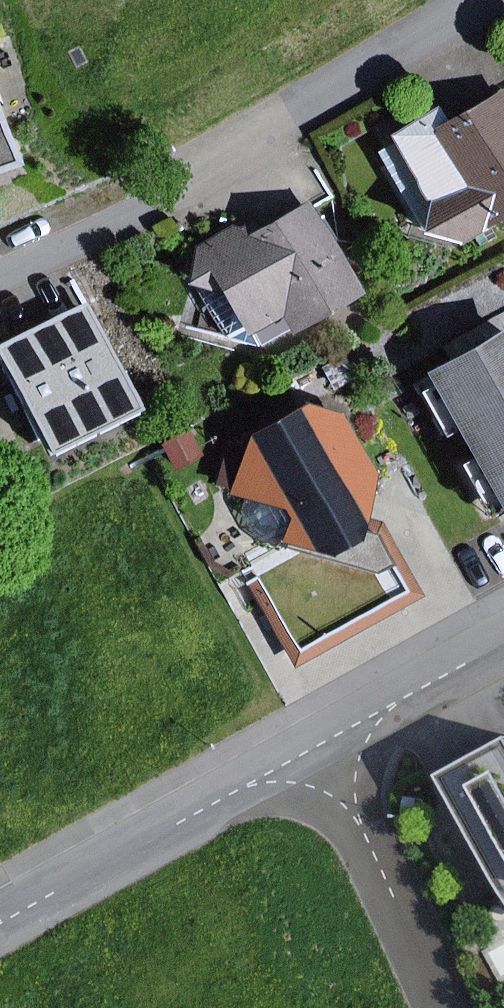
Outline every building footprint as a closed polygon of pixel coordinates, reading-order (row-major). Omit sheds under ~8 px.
[(498,89),(442,119),(434,105),(381,134),(387,145),(374,152),(413,220),(409,234),(447,243),(503,211),(503,100),(498,89)] [(0,138),(0,168),(9,165),(0,138)] [(352,292),(303,201),(256,226),(253,220),(244,225),(226,224),(190,244),(177,284),(192,289),(218,336),(251,346),(352,292)] [(0,340),(0,376),(39,456),(135,409),(81,300),(0,340)] [(441,346),(446,355),(413,373),(420,385),(411,391),(436,436),(446,431),(461,459),(452,464),(482,518),(491,513),(499,529),(503,526),(503,311),(441,346)] [(359,519),(372,475),(339,415),(298,403),(242,433),(237,449),(223,444),(210,486),(224,491),(223,495),(239,499),(235,513),(250,540),(371,575),(386,567),(400,592),(296,650),(256,579),(245,585),(292,669),(419,598),(378,524),(359,519)] [(432,774),(503,903),(503,734),(432,774)]
